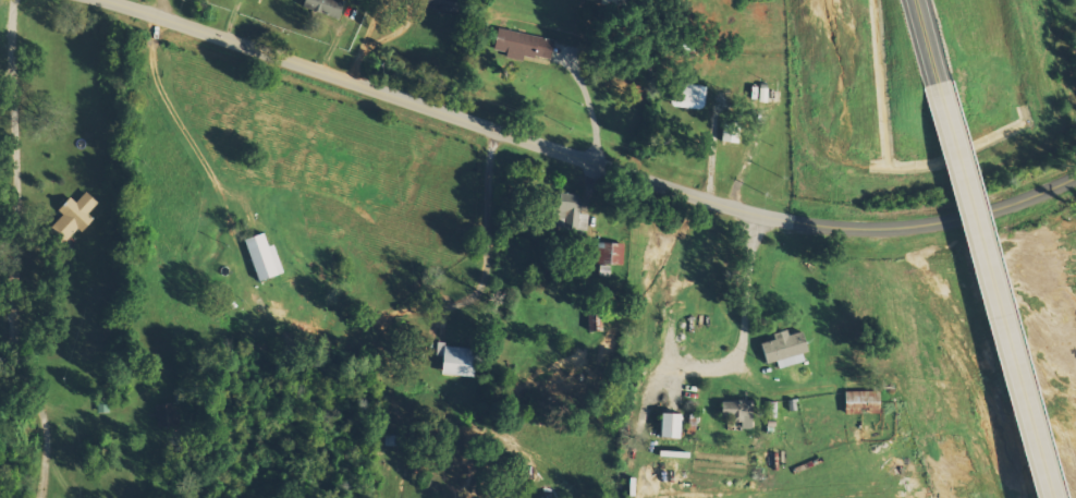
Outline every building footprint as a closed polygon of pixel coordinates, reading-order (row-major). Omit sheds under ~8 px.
[(339,0),(304,0),(302,6),(337,20),(344,2),(339,0)] [(419,8),(449,9),(449,0),(419,0),(419,8)] [(552,40),(505,29),(499,54),(521,59),(522,54),(548,60),(552,40)] [(703,85),(675,84),(675,90),(669,90),(669,108),(702,109),(703,85)] [(96,204),(84,191),(73,202),(68,197),(55,209),(61,215),(42,233),(57,249),(91,218),(86,213),(96,204)] [(255,281),(280,273),(271,245),(265,247),(261,233),(242,239),(255,281)] [(622,243),(597,242),(596,276),(612,276),(613,266),(622,266),(622,243)] [(776,369),(803,362),(800,353),(806,352),(801,331),(786,335),(785,329),(770,334),(772,340),(758,344),(764,364),(774,361),(776,369)] [(439,375),(470,376),(471,348),(440,347),(439,375)] [(874,392),(842,391),(842,403),(874,404),(874,392)] [(751,402),(719,400),(718,420),(739,421),(739,429),(750,429),(751,402)] [(157,404),(158,426),(176,425),(174,403),(157,404)] [(679,437),(680,414),(658,413),(657,437),(679,437)]
